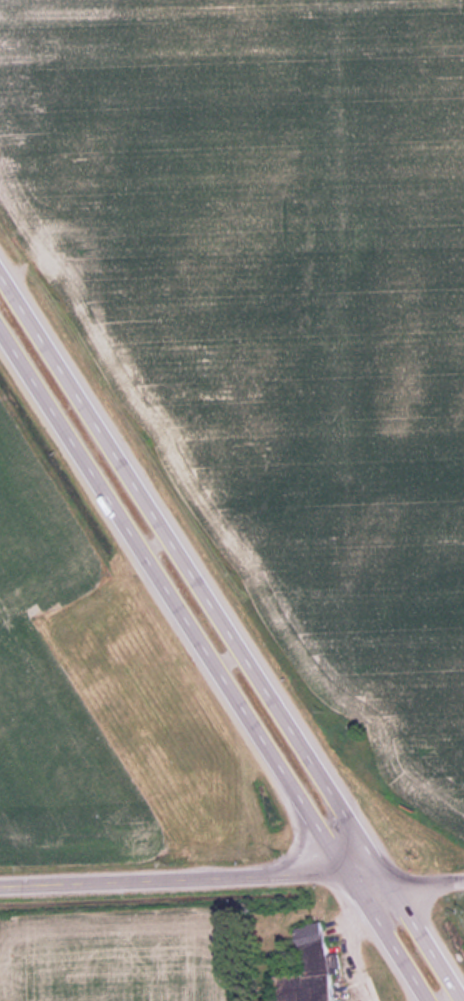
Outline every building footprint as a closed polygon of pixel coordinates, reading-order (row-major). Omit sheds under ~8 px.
[(333,953),(325,954),(324,924),(298,925),(300,974),(276,975),(277,1000),(335,1000),(333,953)]
